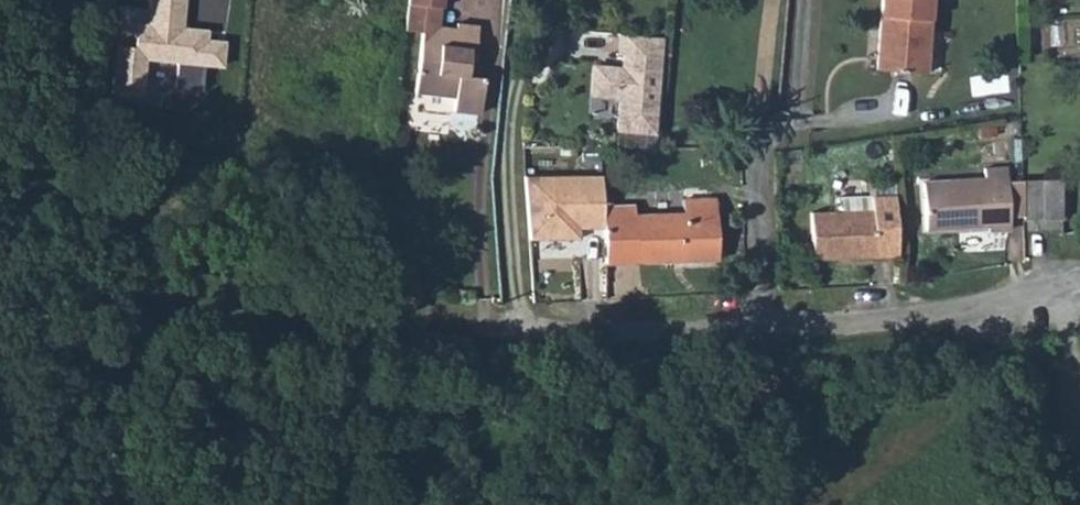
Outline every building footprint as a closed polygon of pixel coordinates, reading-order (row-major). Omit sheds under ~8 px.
[(405,35),(420,36),(415,97),(453,101),(451,115),(479,117),(483,67),(473,66),(466,66),(467,53),(474,53),(476,30),(455,28),(454,33),(438,32),(424,30),(426,11),(440,12),(443,13),(444,0),(408,0),(405,35)] [(931,0),(878,0),(881,0),(875,74),(924,78),(931,0)] [(438,32),(440,12),(426,11),(424,30),(438,32)] [(662,42),(618,38),(616,58),(621,58),(620,72),(592,69),(589,97),(617,100),(614,132),(653,136),(662,42)] [(466,66),(473,66),(474,53),(467,53),(466,66)] [(95,96),(92,129),(124,132),(126,99),(95,96)] [(1005,215),(1020,215),(1020,197),(1019,178),(1003,179),(1003,166),(981,166),(980,178),(920,180),(922,225),(985,222),(984,227),(1005,226),(1005,215)] [(603,177),(523,180),(525,242),(580,241),(580,230),(604,230),(604,209),(603,177)] [(1020,215),(1059,215),(1058,177),(1019,178),(1020,197),(1020,215)] [(810,248),(895,246),(892,185),(834,187),(834,202),(808,203),(810,248)] [(605,265),(675,263),(675,255),(717,253),(716,200),(684,201),(684,215),(635,216),(635,208),(604,209),(604,230),(605,265)] [(675,255),(675,263),(717,261),(717,253),(675,255)]
